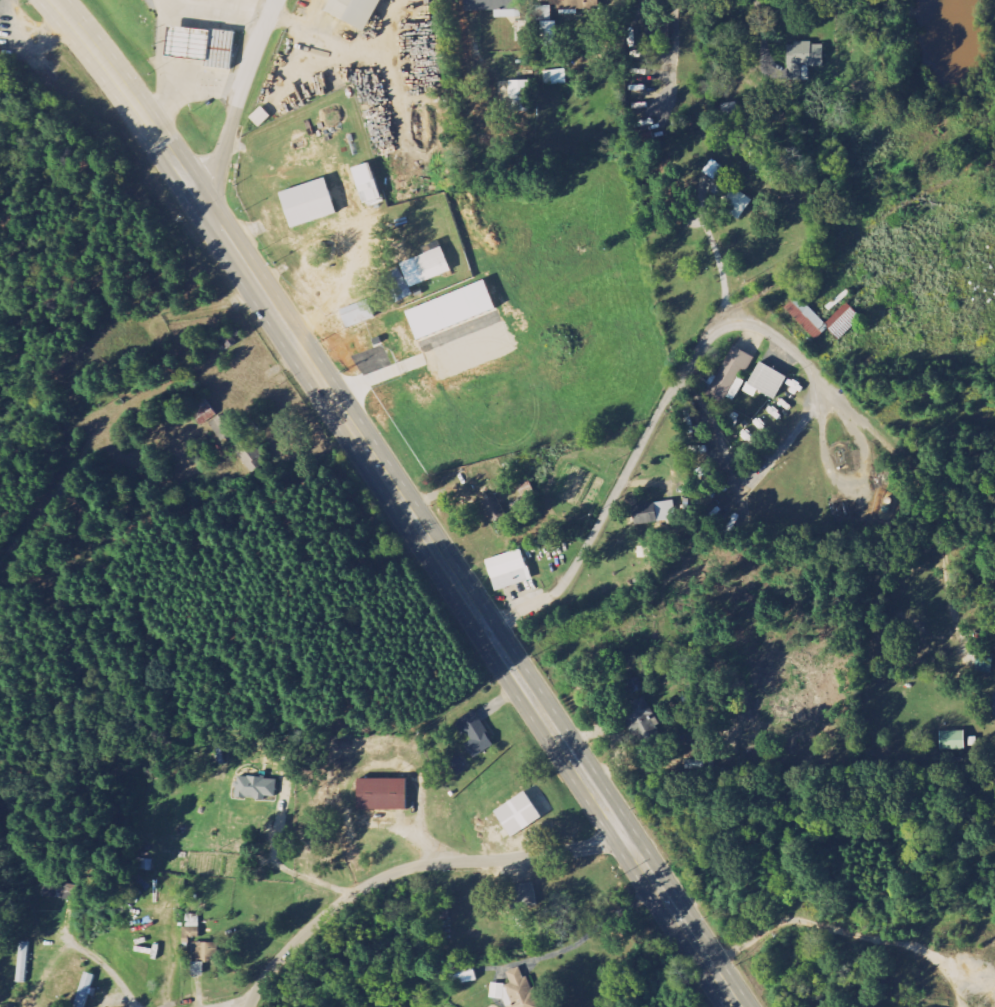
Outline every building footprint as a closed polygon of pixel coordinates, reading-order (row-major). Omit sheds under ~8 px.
[(380,0),(331,0),(325,13),(365,32),(380,0)] [(520,17),(519,0),(464,0),(465,11),(495,11),(495,18),(520,17)] [(552,6),(540,6),(541,45),(556,45),(555,20),(552,20),(552,6)] [(669,25),(647,25),(647,43),(670,43),(669,25)] [(163,57),(205,61),(205,67),(230,70),(234,33),(166,26),(163,57)] [(824,44),(787,44),(788,80),(809,80),(809,67),(824,67),(824,44)] [(566,69),(544,71),(546,86),(567,84),(566,69)] [(529,107),(529,81),(509,81),(509,106),(529,107)] [(259,128),(270,117),(261,107),(250,118),(259,128)] [(724,168),(712,159),(702,172),(714,181),(724,168)] [(362,205),(380,199),(368,163),(350,169),(362,205)] [(278,191),(287,228),(334,216),(325,179),(278,191)] [(712,204),(741,220),(753,199),(724,183),(712,204)] [(399,263),(401,268),(384,274),(394,303),(413,296),(410,287),(450,273),(442,248),(399,263)] [(404,310),(414,339),(494,311),(484,282),(404,310)] [(816,341),(828,329),(840,340),(862,319),(847,303),(826,324),(798,295),(784,308),(816,341)] [(339,311),(347,330),(374,318),(366,299),(339,311)] [(755,357),(732,347),(710,393),(727,401),(741,370),(747,373),(755,357)] [(748,387),(775,399),(785,375),(757,363),(748,387)] [(218,417),(208,400),(191,410),(201,427),(218,417)] [(221,441),(227,437),(243,460),(260,449),(248,432),(240,437),(224,414),(210,424),(221,441)] [(491,522),(507,515),(497,495),(482,502),(491,522)] [(654,503),(655,513),(645,514),(644,506),(634,507),(636,525),(676,521),(673,501),(654,503)] [(485,560),(493,592),(530,582),(522,550),(485,560)] [(991,673),(992,655),(977,655),(977,672),(991,673)] [(634,744),(659,735),(647,698),(622,706),(634,744)] [(475,711),(456,722),(469,742),(464,745),(472,759),(495,745),(475,711)] [(964,731),(939,732),(940,751),(965,750),(964,731)] [(276,779),(235,778),(234,799),(264,800),(265,797),(276,798),(276,779)] [(356,781),(356,811),(405,810),(404,780),(356,781)] [(493,812),(510,839),(541,819),(525,793),(493,812)] [(136,869),(150,872),(152,861),(138,859),(136,869)] [(513,886),(515,909),(536,907),(534,884),(513,886)] [(199,938),(199,923),(184,923),(185,938),(199,938)] [(193,960),(217,960),(218,944),(193,943),(193,960)] [(203,977),(204,962),(191,962),(191,976),(203,977)] [(448,968),(452,987),(476,982),(472,963),(448,968)] [(529,977),(523,979),(520,968),(507,972),(511,986),(507,987),(513,1006),(537,1006),(529,977)] [(87,972),(77,1006),(91,1006),(99,975),(87,972)] [(504,985),(491,984),(490,1000),(504,1000),(504,985)]
